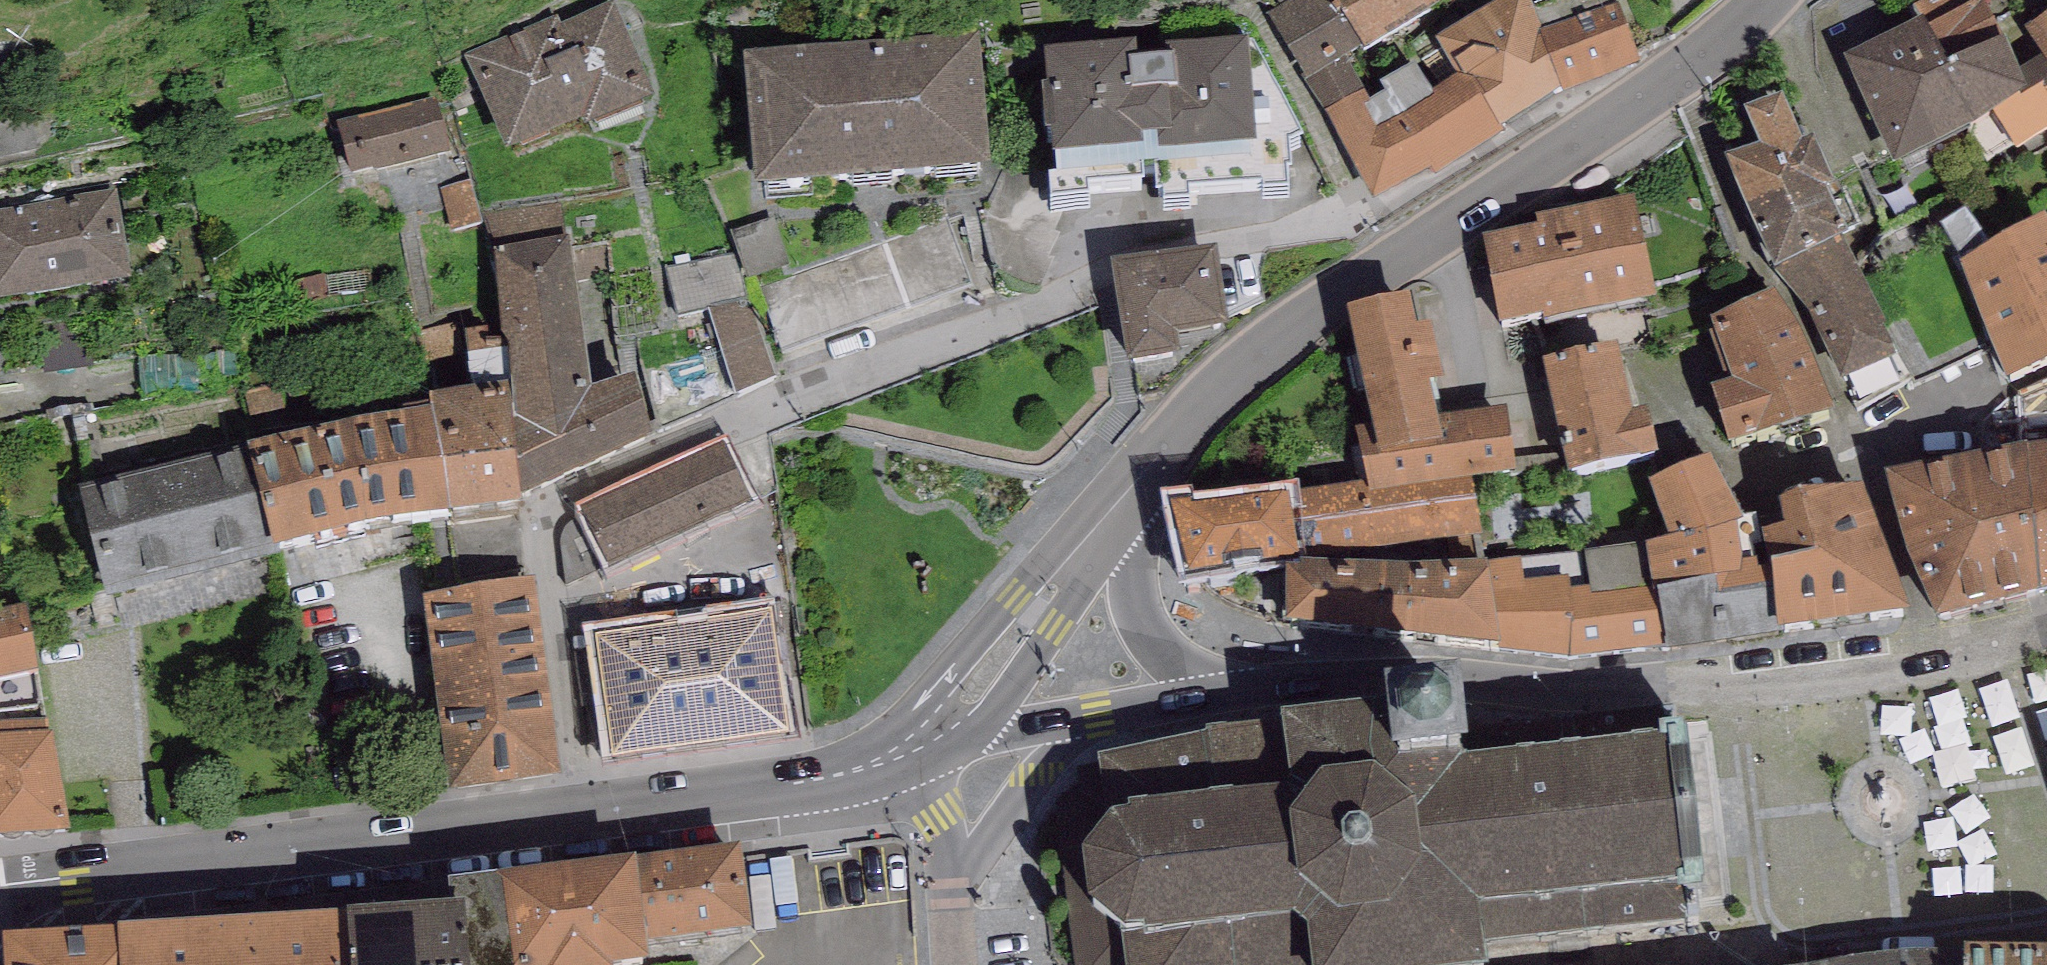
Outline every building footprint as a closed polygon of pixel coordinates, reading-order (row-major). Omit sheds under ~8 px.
[(1268,15),(1327,111),(1364,89),(1346,62),(1362,52),(1333,0),(1296,0),(1268,15)] [(1362,52),(1440,9),(1435,0),(1333,0),(1362,52)] [(1437,41),(1457,76),(1467,70),(1501,128),(1561,94),(1539,37),(1544,35),(1534,8),(1529,0),(1505,0),(1437,41)] [(1534,8),(1544,35),(1539,37),(1561,94),(1563,99),(1641,70),(1614,0),(1589,0),(1574,6),(1572,0),(1556,0),(1534,8)] [(1918,24),(1970,134),(1994,118),(2028,98),(2006,43),(1983,0),(1973,0),(1918,24)] [(557,17),(465,57),(508,155),(582,123),(586,131),(655,101),(612,4),(561,26),(557,17)] [(2006,43),(2028,98),(1994,118),(2016,156),(2046,136),(2046,16),(2006,43)] [(1970,134),(1918,24),(1843,60),(1895,170),(1970,134)] [(976,41),(742,62),(754,194),(988,173),(976,41)] [(1136,48),(1046,57),(1056,182),(1052,182),(1053,207),(1091,205),(1089,195),(1145,190),(1145,176),(1156,174),(1157,201),(1164,200),(1164,211),(1192,209),(1190,198),(1263,192),(1263,196),(1289,195),(1285,174),(1291,174),(1287,147),(1302,140),(1253,46),(1135,55),(1136,48)] [(1327,111),(1324,112),(1375,202),(1431,170),(1433,175),(1504,134),(1501,128),(1467,70),(1457,76),(1432,90),(1415,61),(1379,82),(1385,92),(1371,100),(1364,89),(1327,111)] [(1783,97),(1745,114),(1760,147),(1726,162),(1776,274),(1845,243),(1849,241),(1827,192),(1836,188),(1814,138),(1804,143),(1783,97)] [(438,101),(340,125),(353,179),(451,156),(438,101)] [(0,212),(0,305),(131,283),(116,192),(0,212)] [(1635,200),(1536,220),(1538,230),(1483,241),(1501,328),(1544,319),(1545,325),(1656,302),(1635,200)] [(1955,265),(2011,386),(2046,369),(2046,224),(2046,223),(1955,265)] [(573,239),(492,253),(503,347),(523,503),(649,441),(634,378),(593,390),(573,239)] [(1887,327),(1845,243),(1776,274),(1809,315),(1842,386),(1846,385),(1856,413),(1910,379),(1884,328),(1887,327)] [(1217,249),(1113,263),(1127,368),(1180,361),(1178,342),(1228,335),(1217,249)] [(751,258),(680,267),(686,310),(726,304),(737,387),(767,383),(751,258)] [(1776,295),(1708,324),(1732,385),(1709,394),(1732,452),(1838,417),(1798,330),(1776,295)] [(1410,300),(1349,311),(1370,433),(1436,421),(1430,387),(1444,384),(1434,329),(1416,332),(1410,300)] [(446,518),(524,509),(523,503),(503,347),(487,349),(485,333),(467,336),(474,393),(431,399),(433,413),(446,518)] [(1618,349),(1543,365),(1568,479),(1658,459),(1648,414),(1633,417),(1618,349)] [(2018,396),(2026,453),(2040,596),(2046,594),(2046,383),(2018,396)] [(1370,433),(1354,436),(1363,486),(1366,499),(1469,481),(1516,472),(1504,409),(1436,421),(1370,433)] [(247,449),(247,454),(274,555),(370,529),(446,518),(433,413),(340,428),(247,449)] [(722,448),(583,512),(609,569),(749,505),(722,448)] [(2026,453),(1884,477),(1909,559),(1936,625),(2040,596),(2026,453)] [(247,454),(83,494),(104,594),(274,555),(247,454)] [(1745,522),(1711,461),(1648,488),(1672,543),(1650,546),(1663,641),(1665,654),(1780,641),(1778,634),(1762,537),(1759,520),(1745,522)] [(1479,530),(1469,481),(1366,499),(1363,486),(1190,512),(1189,506),(1174,508),(1187,582),(1479,530)] [(1864,492),(1778,504),(1758,507),(1759,520),(1762,537),(1778,634),(1910,618),(1864,492)] [(1650,546),(1487,568),(1501,654),(1572,654),(1663,641),(1650,546)] [(1416,578),(1286,572),(1287,628),(1390,640),(1501,654),(1487,568),(1416,578)] [(536,581),(424,596),(451,797),(563,782),(536,581)] [(0,615),(0,685),(40,677),(26,609),(0,615)] [(771,613),(595,637),(613,767),(789,743),(771,613)] [(1096,763),(1075,766),(1078,781),(1056,798),(1078,964),(1484,964),(1481,943),(1705,914),(1680,723),(1466,750),(1457,683),(1280,706),(1281,715),(1093,739),(1096,763)] [(0,733),(0,834),(66,827),(56,728),(0,733)] [(503,879),(505,897),(513,964),(650,964),(648,946),(751,934),(740,850),(503,879)] [(503,879),(463,882),(465,913),(469,964),(513,964),(505,897),(503,879)] [(347,920),(350,964),(469,964),(465,913),(347,920)] [(116,935),(118,964),(350,964),(347,920),(116,935)] [(3,941),(4,964),(118,964),(116,935),(3,941)] [(1841,964),(1963,964),(1963,956),(1853,961),(1841,964)] [(1963,956),(1963,964),(2046,964),(2046,958),(1963,956)]
